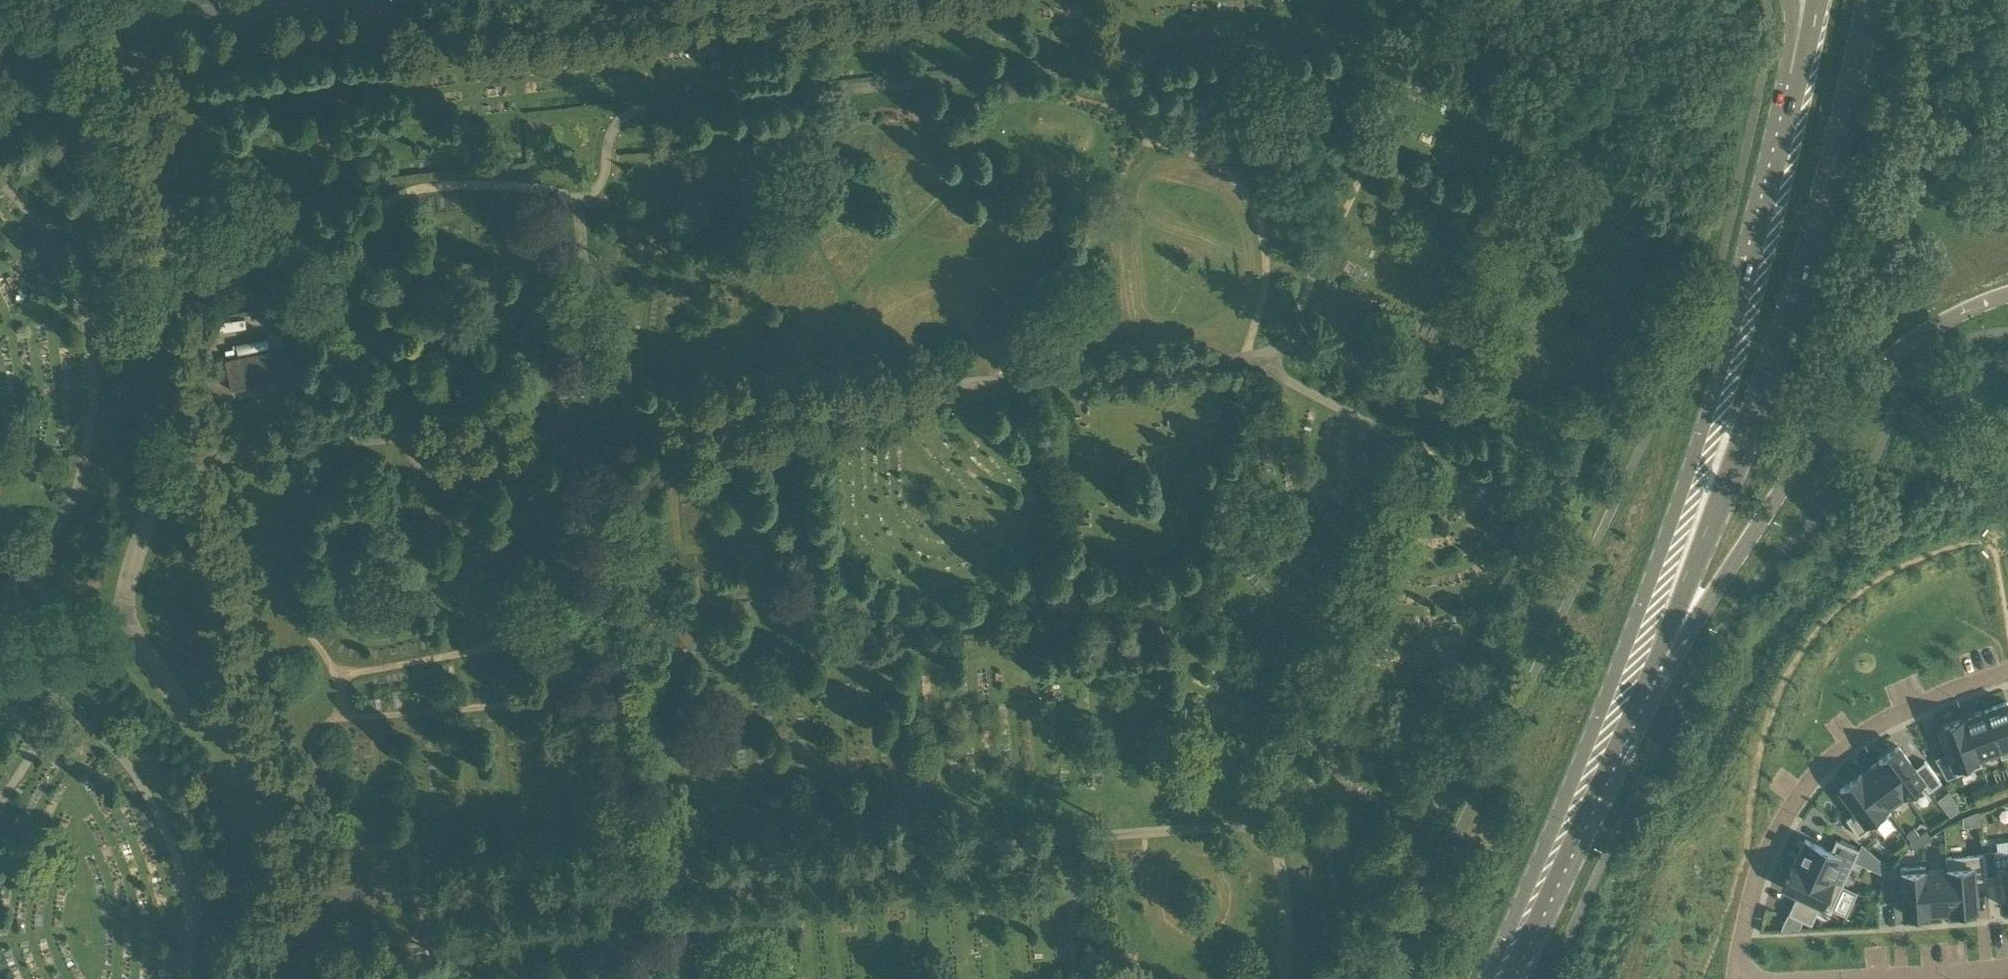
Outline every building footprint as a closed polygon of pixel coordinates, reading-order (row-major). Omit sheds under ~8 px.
[(288,346),(255,352),(225,359),(232,390),(295,376),(288,346)] [(2006,702),(1984,710),(2002,758),(2007,755),(2007,707),(2006,702)] [(2002,758),(1984,710),(1963,718),(1980,766),(1981,765),(1978,756),(1997,749),(2001,758),(2002,758)] [(1938,727),(1956,775),(1980,766),(1963,718),(1938,727)] [(1915,769),(1898,746),(1879,760),(1908,799),(1925,787),(1928,790),(1940,781),(1925,761),(1915,769)] [(1879,760),(1861,774),(1890,812),(1886,806),(1903,794),(1907,800),(1908,799),(1879,760)] [(1861,774),(1840,789),(1856,811),(1846,819),(1858,836),(1890,812),(1861,774)] [(2002,796),(1997,782),(1988,785),(1993,799),(2002,796)] [(1955,802),(1945,810),(1949,815),(1959,809),(1955,802)] [(1968,814),(1969,826),(1979,825),(1978,811),(1968,814)] [(1906,834),(1911,841),(1919,835),(1914,828),(1906,834)] [(1914,850),(1931,838),(1926,831),(1909,843),(1914,850)] [(1842,885),(1859,850),(1836,839),(1831,850),(1805,839),(1794,862),(1842,885)] [(1997,855),(1996,849),(1982,851),(1985,879),(1986,879),(1986,875),(1998,874),(2002,906),(2007,905),(2007,854),(1997,855)] [(1981,854),(1946,856),(1950,910),(1976,908),(1974,880),(1985,879),(1982,851),(1981,851),(1981,854)] [(1927,911),(1950,910),(1946,856),(1945,857),(1946,868),(1925,870),(1925,865),(1924,865),(1927,911)] [(1788,913),(1811,923),(1820,903),(1831,908),(1842,885),(1794,862),(1783,886),(1797,893),(1788,913)] [(1924,865),(1900,867),(1903,913),(1927,911),(1924,865)] [(1788,913),(1780,929),(1799,927),(1803,920),(1788,913)]
